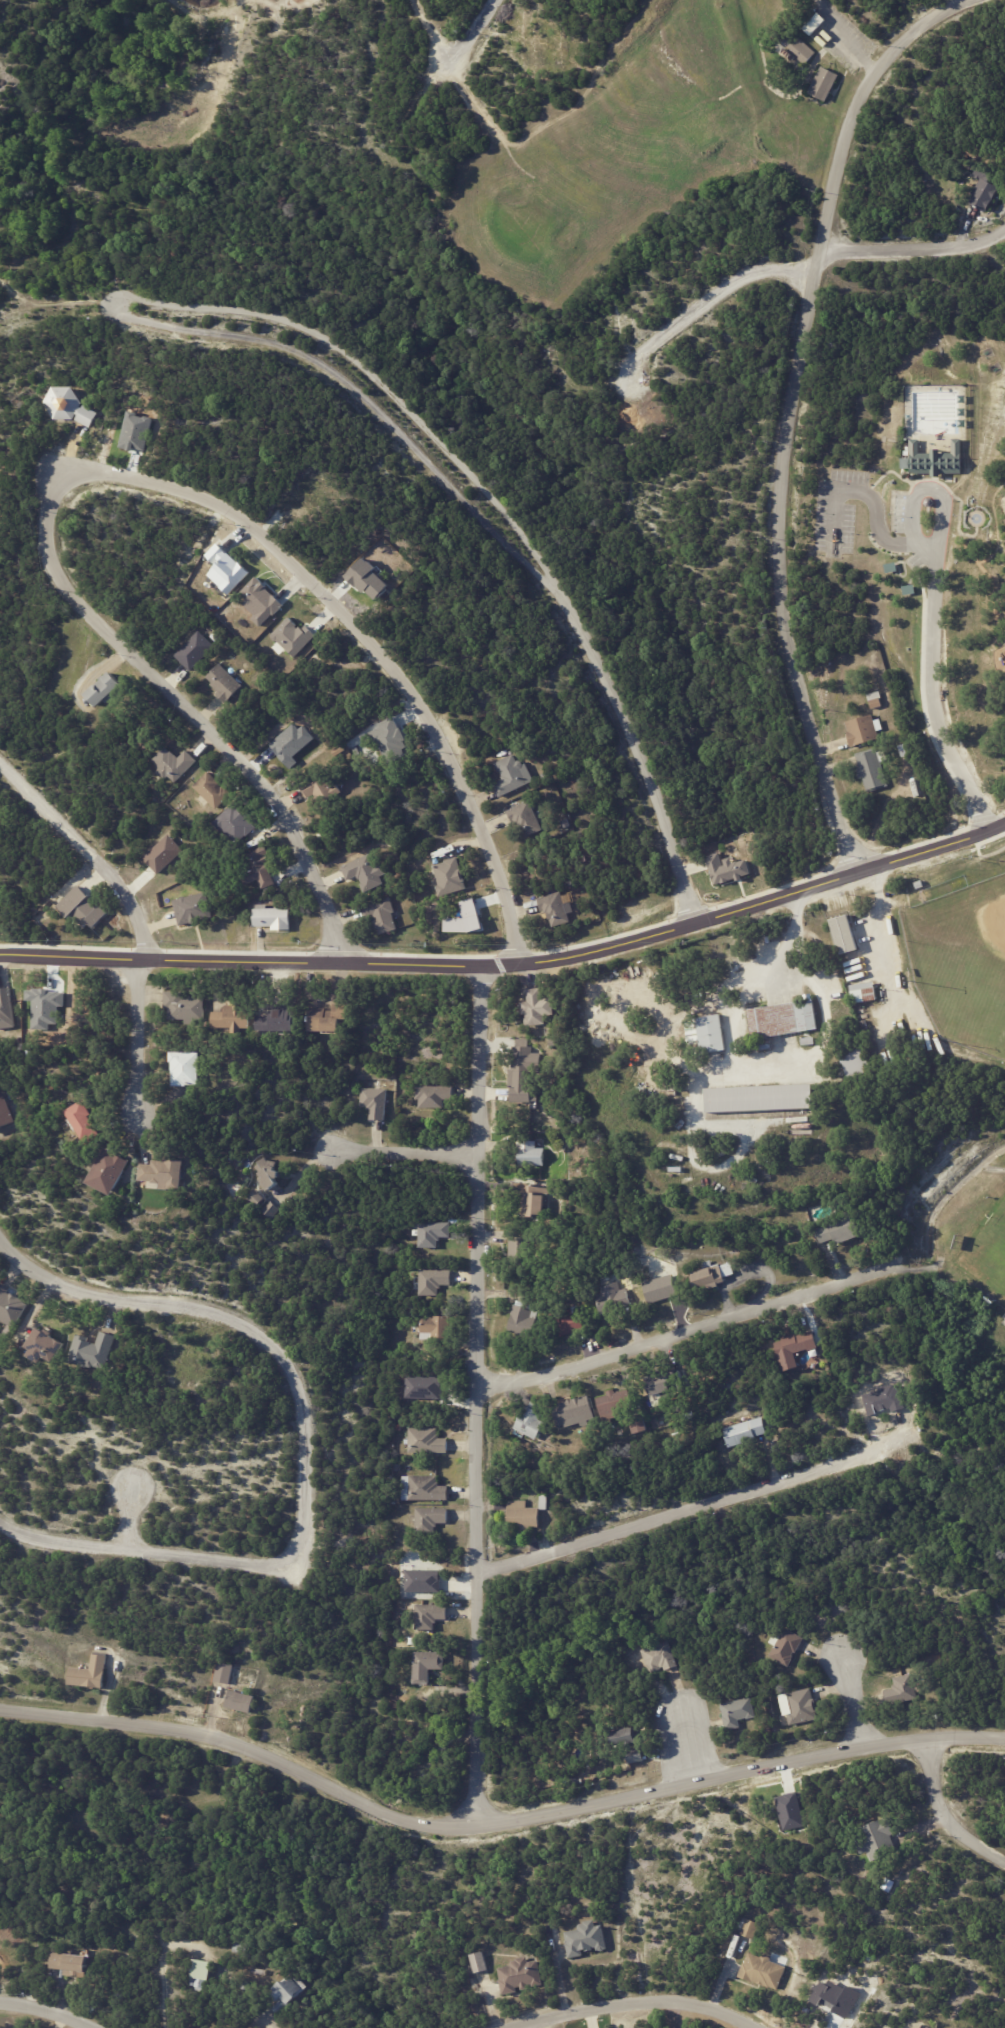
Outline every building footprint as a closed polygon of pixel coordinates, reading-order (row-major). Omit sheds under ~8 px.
[(793,53),(788,60),(776,51),(792,32),(817,52),(807,65),(793,53)] [(833,88),(826,101),(810,92),(823,66),(840,75),(833,88)] [(1000,187),(986,211),(969,201),(981,180),(973,176),(978,167),(992,175),(989,181),(1000,187)] [(76,393),(84,404),(82,408),(84,409),(86,406),(100,413),(92,428),(78,421),(78,419),(76,418),(75,420),(56,419),(44,404),(52,387),(73,387),(76,393)] [(912,442),(912,453),(908,453),(909,473),(938,473),(966,473),(966,453),(963,453),(963,441),(953,442),(953,453),(938,453),(923,453),(924,442),(912,442)] [(208,574),(227,594),(249,574),(219,542),(206,555),(216,566),(208,574)] [(898,571),(887,574),(884,564),(896,562),(898,571)] [(256,614),(251,618),(259,627),(283,605),(257,577),(237,595),(256,614)] [(903,587),(915,585),(916,594),(904,596),(903,587)] [(293,657),(315,635),(304,624),(300,628),(288,617),(270,635),(293,657)] [(189,670),(215,646),(199,630),(174,655),(189,670)] [(228,671),(243,686),(226,704),(216,694),(219,692),(211,684),(213,683),(207,678),(221,664),(228,671)] [(112,674),(120,682),(95,705),(82,692),(92,682),(94,683),(101,676),(101,675),(107,669),(112,674)] [(877,686),(879,692),(880,691),(882,698),(880,699),(882,707),(872,710),(866,689),(877,686)] [(874,720),(880,739),(852,747),(847,732),(849,732),(846,722),(872,715),(874,720)] [(404,755),(402,749),(407,747),(395,718),(369,728),(384,763),(404,755)] [(905,757),(902,758),(899,746),(904,744),(906,749),(909,748),(911,754),(907,755),(908,756),(905,757)] [(187,751),(198,761),(177,783),(170,777),(166,781),(159,774),(163,769),(155,762),(168,748),(181,759),(187,751)] [(878,753),(887,788),(867,793),(863,778),(859,779),(856,766),(859,766),(857,756),(877,750),(878,753)] [(522,766),(521,768),(528,783),(500,796),(493,784),(503,779),(501,776),(503,775),(501,770),(499,771),(495,763),(514,754),(517,761),(519,760),(521,761),(523,764),(522,766)] [(210,773),(221,784),(220,785),(223,788),(224,787),(226,789),(227,788),(232,794),(217,810),(194,787),(209,772),(210,773)] [(314,795),(307,799),(301,786),(326,774),(332,786),(338,783),(342,792),(335,796),(331,787),(314,795)] [(535,813),(543,829),(526,838),(518,822),(517,822),(515,819),(512,821),(507,811),(529,800),(535,813)] [(251,821),(256,826),(247,835),(246,834),(238,843),(224,829),(221,831),(213,823),(234,802),(248,817),(248,818),(251,821)] [(561,822),(568,819),(571,826),(564,829),(561,822)] [(183,850),(168,834),(142,858),(157,874),(183,850)] [(273,874),(276,884),(262,889),(259,879),(247,884),(243,873),(254,869),(248,853),(266,846),(271,859),(267,861),(267,862),(270,861),(273,870),(271,870),(273,874)] [(733,863),(731,857),(721,860),(718,852),(705,856),(714,886),(750,874),(745,859),(733,863)] [(359,878),(358,876),(347,881),(341,867),(370,854),(376,866),(383,862),(388,872),(380,876),(383,883),(364,893),(360,884),(362,883),(360,879),(359,879),(359,878)] [(467,888),(440,897),(437,886),(440,885),(434,865),(445,862),(445,861),(457,857),(467,888)] [(922,881),(924,886),(918,889),(915,882),(922,879),(922,881)] [(405,889),(403,882),(411,880),(413,886),(405,889)] [(73,913),(89,930),(105,915),(77,885),(56,906),(68,919),(73,913)] [(564,898),(570,921),(552,926),(550,919),(549,919),(547,912),(546,913),(545,909),(541,910),(538,898),(561,891),(564,898)] [(180,925),(180,926),(174,901),(180,899),(182,898),(185,897),(187,898),(208,894),(213,917),(180,925)] [(392,912),(397,929),(380,934),(378,929),(376,929),(373,920),(375,920),(373,915),(365,918),(361,905),(390,896),(395,911),(392,912)] [(290,907),(290,929),(272,930),(271,926),(254,926),(254,908),(255,908),(255,904),(267,904),(267,908),(290,907)] [(851,924),(858,949),(840,954),(830,920),(848,914),(851,924)] [(876,1000),(855,1003),(852,985),(875,981),(878,999),(876,1000)] [(524,1001),(528,1001),(527,989),(542,987),(546,1024),(526,1027),(525,1017),(526,1017),(526,1013),(522,1014),(520,1002),(524,1001)] [(18,1027),(0,1028),(0,989),(12,988),(18,1027)] [(164,1007),(164,991),(185,991),(185,998),(189,997),(189,995),(196,995),(196,998),(205,998),(205,1024),(186,1024),(186,1019),(169,1020),(168,1008),(164,1008),(164,1007)] [(796,1032),(753,1039),(748,1008),(805,999),(804,994),(812,993),(818,1028),(796,1032)] [(337,1030),(322,1029),(322,1031),(308,1031),(308,1010),(317,1010),(317,1007),(331,1008),(331,1003),(346,1003),(346,1019),(337,1019),(337,1030)] [(213,1012),(226,1012),(226,1005),(234,1006),(234,1004),(245,1004),(245,1010),(252,1010),(251,1029),(213,1028),(213,1012)] [(723,1050),(702,1054),(696,1018),(721,1015),(726,1050),(723,1050)] [(802,1038),(815,1037),(815,1044),(803,1045),(802,1038)] [(538,1092),(537,1101),(530,1101),(530,1106),(509,1106),(510,1087),(509,1087),(509,1069),(513,1069),(513,1046),(517,1046),(517,1038),(529,1039),(529,1047),(533,1047),(532,1053),(541,1053),(541,1072),(527,1072),(527,1088),(538,1088),(538,1092)] [(870,1065),(872,1073),(849,1079),(841,1051),(864,1045),(870,1065)] [(187,1086),(172,1085),(172,1073),(171,1073),(172,1062),(169,1062),(169,1052),(200,1053),(198,1085),(187,1084),(187,1086)] [(686,1064),(684,1068),(676,1063),(679,1058),(687,1063),(686,1064)] [(47,1084),(52,1084),(55,1089),(52,1094),(46,1094),(43,1089),(47,1084)] [(811,1108),(706,1113),(705,1089),(812,1084),(813,1108),(811,1108)] [(453,1088),(453,1100),(444,1100),(444,1108),(420,1108),(420,1099),(416,1099),(417,1086),(453,1087),(453,1088)] [(386,1089),(383,1121),(369,1119),(369,1110),(366,1110),(367,1107),(359,1106),(361,1088),(386,1089)] [(15,1122),(0,1128),(0,1094),(4,1092),(4,1093),(15,1122)] [(97,1128),(100,1133),(85,1143),(64,1111),(82,1099),(92,1114),(89,1116),(97,1128)] [(534,1141),(536,1141),(536,1148),(543,1148),(543,1166),(517,1166),(517,1141),(519,1141),(519,1135),(531,1135),(531,1141),(534,1141)] [(125,1159),(131,1162),(111,1197),(87,1183),(106,1148),(125,1159)] [(185,1162),(182,1192),(169,1190),(169,1191),(148,1189),(149,1183),(139,1181),(141,1164),(153,1166),(153,1161),(167,1162),(167,1160),(185,1162)] [(283,1174),(286,1175),(285,1181),(273,1179),(276,1185),(270,1190),(271,1191),(268,1194),(263,1188),(264,1187),(261,1182),(263,1180),(259,1175),(262,1174),(259,1169),(261,1167),(260,1165),(268,1160),(271,1164),(278,1164),(277,1170),(275,1169),(275,1172),(283,1174)] [(535,1186),(549,1186),(549,1195),(542,1195),(542,1217),(523,1217),(524,1193),(517,1193),(517,1183),(527,1183),(527,1186),(535,1186)] [(254,1189),(264,1198),(256,1206),(246,1197),(254,1189)] [(273,1203),(280,1210),(272,1220),(262,1211),(271,1201),(273,1203)] [(834,1246),(832,1247),(829,1242),(820,1245),(814,1231),(850,1217),(858,1237),(834,1246)] [(451,1226),(450,1237),(440,1237),(440,1241),(438,1240),(437,1248),(419,1248),(420,1222),(451,1223),(451,1226)] [(528,1238),(508,1239),(508,1259),(528,1259),(528,1238)] [(732,1264),(735,1274),(724,1278),(725,1282),(718,1284),(719,1286),(696,1294),(695,1289),(649,1304),(642,1284),(674,1273),(675,1279),(710,1267),(711,1268),(720,1265),(721,1266),(731,1262),(732,1264)] [(452,1273),(452,1285),(442,1285),(442,1296),(422,1296),(422,1270),(452,1270),(452,1273)] [(628,1294),(631,1307),(601,1316),(596,1298),(602,1296),(600,1288),(618,1283),(620,1290),(626,1288),(628,1294)] [(7,1334),(0,1329),(5,1322),(0,1319),(0,1285),(10,1292),(10,1293),(12,1294),(12,1293),(25,1302),(25,1303),(29,1306),(14,1328),(12,1326),(7,1334)] [(525,1337),(508,1333),(515,1305),(517,1305),(518,1300),(538,1305),(537,1310),(538,1310),(532,1338),(525,1337)] [(582,1320),(585,1330),(560,1337),(553,1313),(578,1306),(582,1320)] [(450,1332),(450,1340),(423,1340),(423,1318),(433,1318),(433,1316),(450,1316),(450,1332)] [(28,1343),(37,1328),(44,1333),(46,1330),(53,1334),(51,1337),(64,1345),(53,1365),(44,1359),(40,1366),(27,1358),(31,1352),(25,1348),(28,1343)] [(815,1349),(808,1351),(808,1350),(794,1353),(798,1368),(783,1372),(775,1342),(783,1340),(782,1337),(795,1334),(796,1336),(813,1331),(818,1348),(815,1349)] [(105,1333),(117,1337),(106,1371),(102,1369),(100,1369),(97,1369),(96,1367),(94,1367),(93,1370),(89,1368),(88,1370),(68,1363),(77,1335),(89,1339),(88,1342),(97,1345),(101,1332),(105,1333)] [(668,1374),(673,1388),(661,1393),(663,1398),(653,1403),(647,1388),(649,1387),(645,1377),(666,1370),(668,1374)] [(405,1397),(440,1398),(440,1377),(405,1376),(405,1397)] [(607,1392),(614,1389),(622,1416),(604,1422),(597,1398),(608,1395),(607,1392)] [(553,1406),(569,1401),(568,1400),(572,1399),(572,1400),(589,1395),(597,1422),(582,1427),(581,1423),(566,1428),(565,1425),(558,1427),(552,1406),(553,1406)] [(537,1404),(541,1407),(538,1412),(542,1414),(539,1419),(546,1423),(536,1440),(515,1427),(528,1406),(529,1407),(532,1401),(537,1404)] [(406,1409),(420,1409),(420,1421),(406,1420),(406,1409)] [(634,1434),(631,1421),(644,1417),(648,1430),(634,1434)] [(767,1433),(754,1437),(755,1440),(730,1448),(725,1428),(762,1417),(767,1433)] [(446,1438),(446,1453),(408,1453),(408,1428),(437,1429),(437,1435),(438,1435),(438,1438),(446,1438)] [(438,1484),(438,1486),(447,1486),(447,1501),(402,1500),(402,1476),(409,1476),(409,1475),(437,1476),(437,1483),(438,1483),(438,1484)] [(540,1495),(547,1495),(547,1510),(539,1509),(540,1495)] [(538,1527),(529,1527),(529,1531),(520,1531),(520,1527),(507,1527),(508,1501),(527,1501),(526,1508),(539,1508),(538,1527)] [(447,1511),(447,1523),(437,1523),(437,1527),(435,1527),(434,1534),(415,1534),(416,1508),(447,1509),(447,1511)] [(405,1591),(439,1592),(440,1570),(405,1569),(405,1591)] [(447,1607),(447,1620),(437,1620),(437,1624),(434,1623),(434,1631),(415,1631),(416,1605),(447,1605),(447,1607)] [(804,1639),(796,1653),(794,1653),(792,1656),(794,1656),(792,1659),(792,1660),(788,1667),(770,1656),(775,1646),(769,1643),(775,1633),(781,1636),(785,1628),(804,1638),(804,1639)] [(674,1652),(679,1666),(666,1671),(664,1666),(661,1667),(662,1669),(651,1674),(642,1650),(651,1647),(652,1649),(659,1647),(658,1645),(669,1641),(674,1652)] [(435,1670),(430,1670),(430,1685),(414,1684),(415,1652),(445,1653),(445,1670),(435,1670)] [(93,1655),(107,1657),(104,1690),(69,1686),(71,1668),(91,1670),(93,1655)] [(233,1665),(230,1685),(214,1682),(218,1663),(233,1665)] [(888,1704),(885,1691),(894,1689),(893,1686),(895,1685),(894,1678),(913,1674),(915,1685),(922,1683),(924,1690),(917,1692),(919,1698),(888,1706),(888,1704)] [(231,1690),(255,1696),(251,1714),(225,1707),(230,1689),(231,1690)] [(811,1689),(814,1699),(815,1699),(817,1705),(816,1705),(819,1719),(791,1726),(788,1715),(785,1716),(780,1696),(811,1689)] [(742,1720),(739,1721),(741,1728),(727,1732),(723,1717),(724,1717),(721,1705),(753,1697),(757,1717),(748,1719),(748,1718),(742,1720)] [(585,1707),(589,1711),(585,1716),(580,1711),(585,1707)] [(636,1733),(638,1743),(612,1749),(608,1732),(635,1726),(636,1733)] [(643,1753),(644,1761),(628,1765),(626,1755),(642,1751),(643,1753)] [(782,1831),(804,1827),(797,1791),(775,1795),(782,1831)] [(895,1834),(891,1835),(897,1852),(872,1862),(868,1851),(861,1854),(857,1842),(865,1838),(860,1827),(888,1817),(895,1834)] [(890,1892),(882,1888),(887,1877),(896,1882),(890,1892)] [(754,1939),(741,1934),(748,1918),(761,1924),(754,1939)] [(591,1950),(582,1951),(583,1955),(569,1958),(566,1943),(568,1942),(565,1932),(579,1929),(579,1926),(580,1924),(584,1923),(584,1921),(595,1919),(596,1926),(603,1925),(607,1948),(604,1949),(603,1950),(600,1951),(600,1950),(597,1950),(596,1947),(592,1948),(593,1949),(591,1950)] [(237,1941),(245,1944),(241,1953),(234,1950),(237,1941)] [(74,1953),(89,1955),(87,1972),(86,1972),(85,1978),(67,1976),(68,1970),(53,1969),(55,1952),(68,1954),(68,1953),(74,1953)] [(485,1971),(475,1973),(470,1955),(480,1952),(485,1970),(485,1971)] [(771,1961),(787,1967),(778,1990),(770,1987),(770,1988),(753,1981),(752,1982),(739,1976),(744,1963),(746,1963),(750,1952),(762,1957),(763,1955),(765,1954),(770,1956),(772,1959),(771,1961)] [(538,1960),(543,1984),(533,1986),(533,1984),(528,1985),(528,1988),(522,1989),(521,1986),(516,1987),(517,1992),(503,1994),(500,1980),(501,1979),(499,1968),(512,1966),(511,1964),(513,1961),(517,1960),(517,1958),(528,1956),(529,1962),(538,1960)] [(200,1960),(213,1963),(209,1981),(207,1981),(205,1993),(196,1991),(196,1987),(190,1985),(191,1977),(189,1976),(193,1958),(200,1960)] [(254,1968),(269,1971),(268,1976),(253,1974),(254,1968)] [(281,2015),(277,2011),(283,2006),(281,2004),(280,2005),(274,1998),(278,1994),(275,1991),(285,1982),(287,1984),(297,1975),(309,1988),(298,1998),(299,1999),(281,2016),(281,2015)]
